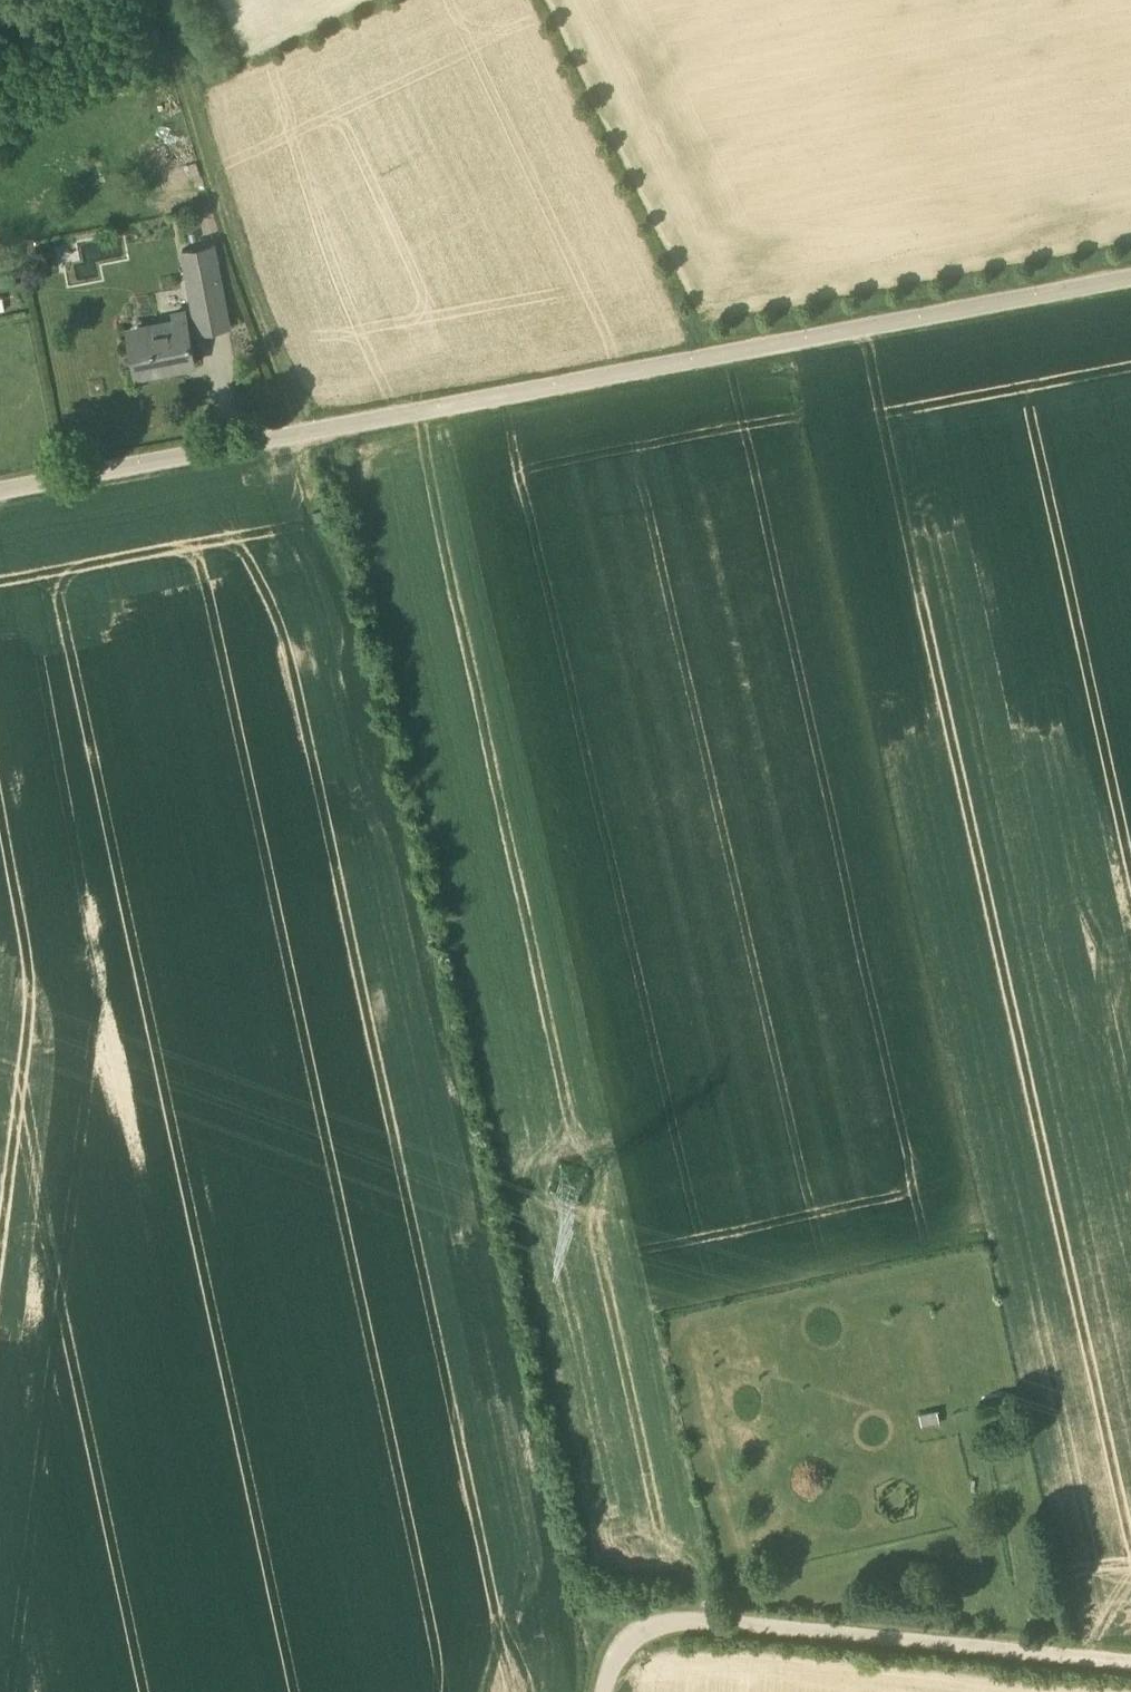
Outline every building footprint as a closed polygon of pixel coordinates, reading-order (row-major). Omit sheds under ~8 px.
[(195,309),(225,303),(214,243),(183,249),(195,309)] [(176,328),(129,337),(137,374),(196,362),(186,311),(173,313),(176,328)]
